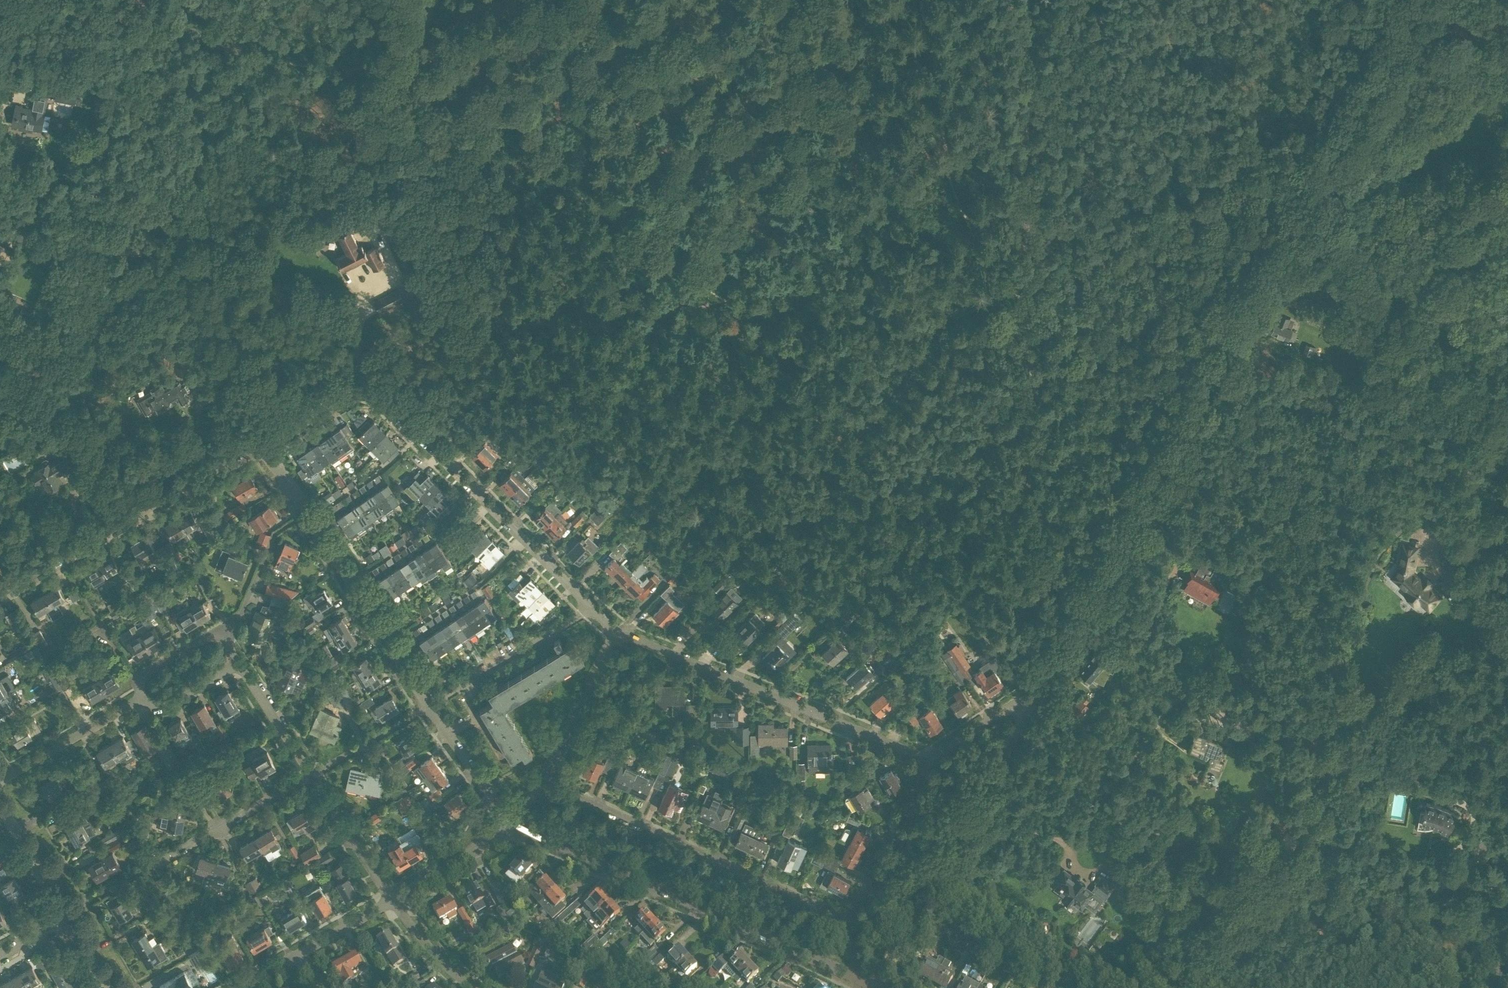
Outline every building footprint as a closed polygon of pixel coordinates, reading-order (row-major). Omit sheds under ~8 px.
[(75,104),(78,90),(58,86),(55,100),(75,104)] [(17,105),(13,124),(20,125),(19,129),(31,131),(32,128),(41,129),(48,131),(51,115),(44,114),(44,113),(43,113),(46,97),(34,94),(31,109),(21,107),(22,106),(17,105)] [(413,192),(403,196),(409,208),(419,203),(413,192)] [(351,201),(336,208),(340,215),(355,208),(351,201)] [(431,206),(415,213),(420,224),(436,217),(431,206)] [(440,207),(433,211),(436,217),(443,213),(440,207)] [(10,237),(12,231),(0,225),(0,233),(10,237)] [(359,247),(351,229),(347,231),(346,230),(342,232),(343,233),(339,235),(348,253),(337,258),(339,262),(338,263),(339,267),(341,266),(343,270),(368,257),(374,270),(385,264),(376,247),(367,251),(366,249),(365,249),(363,245),(359,247)] [(20,245),(24,236),(18,233),(14,242),(20,245)] [(419,282),(414,285),(416,290),(422,287),(419,282)] [(44,307),(54,312),(58,302),(48,297),(44,307)] [(66,329),(70,319),(60,315),(56,325),(66,329)] [(1292,329),(1287,327),(1290,320),(1280,315),(1277,323),(1276,322),(1271,333),(1288,339),(1288,338),(1297,342),(1298,339),(1295,338),(1297,332),(1291,330),(1292,329)] [(1313,356),(1317,347),(1306,343),(1303,352),(1313,356)] [(151,391),(139,398),(138,401),(145,414),(149,415),(178,398),(182,404),(185,405),(189,402),(190,399),(192,397),(193,396),(191,393),(190,393),(188,394),(187,393),(189,392),(190,388),(187,383),(183,382),(181,384),(180,382),(177,381),(165,389),(162,384),(159,383),(152,387),(151,391)] [(374,432),(380,426),(374,420),(371,424),(366,428),(363,425),(359,429),(363,432),(359,435),(365,441),(374,432)] [(366,428),(371,424),(368,420),(363,425),(366,428)] [(348,439),(353,434),(346,424),(340,428),(348,439)] [(372,448),(387,433),(380,426),(374,432),(365,441),(372,448)] [(488,432),(483,427),(475,435),(483,442),(493,432),(491,430),(488,432)] [(347,453),(354,448),(348,439),(340,428),(333,433),(347,453)] [(340,458),(347,453),(333,433),(326,437),(338,455),(340,458)] [(378,454),(393,439),(387,433),(372,448),(370,450),(375,455),(377,453),(378,454)] [(22,437),(13,443),(21,457),(30,451),(22,437)] [(326,437),(319,442),(330,460),(333,463),(340,458),(338,455),(326,437)] [(391,460),(394,456),(391,452),(395,448),(399,445),(393,439),(378,454),(383,460),(387,456),(391,460)] [(323,465),(330,460),(319,442),(312,447),(323,465)] [(473,456),(472,457),(476,461),(477,460),(489,471),(494,466),(490,462),(497,454),(485,443),(473,456)] [(323,465),(312,447),(305,452),(316,469),(318,471),(325,467),(323,465)] [(309,474),(316,469),(305,452),(302,448),(295,453),(309,474)] [(536,465),(546,455),(543,452),(533,462),(536,465)] [(36,474),(31,477),(36,485),(41,482),(48,493),(49,492),(51,495),(58,491),(56,488),(63,484),(58,476),(72,467),(65,455),(51,464),(48,459),(46,459),(42,461),(42,463),(43,466),(35,471),(36,474)] [(540,469),(550,459),(546,455),(536,465),(540,469)] [(525,477),(515,467),(511,471),(499,482),(509,492),(525,477)] [(435,481),(428,474),(425,477),(419,471),(408,482),(409,484),(404,489),(415,500),(420,495),(435,481)] [(342,486),(345,484),(339,475),(336,477),(342,486)] [(253,490),(257,488),(250,476),(243,480),(244,482),(234,488),(241,501),(255,493),(253,490)] [(519,502),(530,491),(530,490),(534,486),(525,477),(509,492),(519,502)] [(350,488),(356,483),(353,478),(346,483),(350,488)] [(425,501),(441,486),(435,481),(420,495),(425,501)] [(392,506),(400,501),(388,484),(380,489),(392,506)] [(432,507),(434,505),(447,493),(441,486),(425,501),(432,507)] [(335,498),(339,495),(342,493),(339,488),(332,493),(335,498)] [(385,511),(392,506),(380,489),(373,493),(385,511)] [(330,491),(324,495),(329,502),(335,498),(330,491)] [(378,516),(385,511),(373,493),(366,498),(375,512),(378,516)] [(432,507),(428,511),(434,517),(438,513),(441,516),(448,510),(445,507),(449,502),(453,499),(447,493),(434,505),(432,507)] [(370,521),(378,516),(375,512),(366,498),(359,503),(370,521)] [(561,510),(551,500),(546,506),(546,505),(534,517),(545,527),(559,512),(561,510)] [(334,512),(342,507),(339,502),(330,507),(334,512)] [(448,510),(453,505),(449,502),(445,507),(448,510)] [(226,520),(228,519),(235,515),(246,508),(243,503),(230,511),(223,515),(226,520)] [(359,503),(351,508),(359,520),(365,529),(373,524),(370,521),(359,503)] [(658,510),(651,503),(643,510),(650,518),(658,510)] [(598,524),(609,513),(601,505),(590,516),(598,524)] [(271,511),(268,507),(250,519),(257,530),(276,518),(278,516),(274,510),(271,511)] [(359,533),(365,529),(359,520),(351,508),(345,512),(359,533)] [(192,514),(198,524),(200,523),(209,538),(216,534),(202,509),(192,514)] [(189,538),(190,538),(190,537),(194,534),(191,528),(198,524),(192,514),(190,511),(178,518),(189,538)] [(352,538),(359,533),(345,512),(338,517),(352,538)] [(554,537),(565,525),(569,522),(559,512),(545,527),(554,537)] [(576,527),(586,518),(581,512),(571,521),(576,527)] [(232,525),(238,521),(235,515),(228,519),(232,525)] [(189,538),(178,518),(166,524),(174,538),(181,534),(185,540),(189,538)] [(225,534),(232,529),(226,521),(219,525),(225,534)] [(471,547),(486,532),(480,526),(477,529),(472,533),(469,530),(465,534),(468,538),(465,541),(471,547)] [(408,530),(403,534),(406,539),(411,535),(408,530)] [(265,547),(270,535),(261,531),(257,541),(260,543),(260,545),(265,547)] [(477,553),(492,538),(486,532),(471,547),(477,553)] [(153,551),(152,549),(154,548),(147,535),(134,542),(141,555),(136,557),(141,567),(144,568),(160,558),(156,550),(153,551)] [(568,550),(574,556),(572,557),(577,562),(578,560),(579,561),(590,550),(593,553),(600,546),(588,535),(584,539),(582,537),(580,539),(579,539),(568,550)] [(399,546),(406,541),(403,536),(396,541),(399,546)] [(453,537),(448,541),(452,546),(457,541),(453,537)] [(484,560),(485,558),(499,545),(492,538),(477,553),(484,560)] [(621,583),(632,572),(621,561),(625,557),(621,553),(627,547),(621,541),(609,553),(613,557),(604,566),(621,583)] [(170,542),(164,546),(174,562),(182,557),(178,551),(176,552),(170,542)] [(392,551),(398,546),(395,542),(389,546),(392,551)] [(441,564),(448,560),(437,542),(430,546),(441,564)] [(287,572),(292,561),(298,548),(285,543),(275,567),(287,572)] [(496,566),(500,561),(497,558),(501,554),(505,551),(499,545),(485,558),(484,560),(490,565),(493,562),(496,566)] [(1422,581),(1413,572),(1418,548),(1405,545),(1399,571),(1397,574),(1404,581),(1402,584),(1410,591),(1407,594),(1409,596),(1408,598),(1414,604),(1416,602),(1418,604),(1421,601),(1430,609),(1435,603),(1433,601),(1439,595),(1430,587),(1431,585),(1424,579),(1422,581)] [(434,569),(441,564),(430,546),(422,551),(434,569)] [(241,577),(247,562),(229,555),(230,553),(223,549),(215,568),(222,572),(223,569),(241,577)] [(376,561),(383,557),(378,550),(372,554),(376,561)] [(422,551),(415,556),(427,574),(430,579),(437,574),(434,569),(422,551)] [(369,562),(374,558),(371,553),(366,557),(369,562)] [(112,584),(117,581),(113,574),(120,570),(111,555),(99,562),(112,584)] [(419,578),(427,574),(415,556),(408,560),(419,578)] [(1218,587),(1228,570),(1206,557),(1196,574),(1190,570),(1184,580),(1188,582),(1184,589),(1209,603),(1214,594),(1218,596),(1222,589),(1218,587)] [(671,581),(688,565),(682,559),(665,575),(671,581)] [(412,583),(419,578),(408,560),(400,565),(409,580),(412,583)] [(777,561),(765,573),(773,580),(785,568),(777,561)] [(112,584),(99,562),(86,569),(95,584),(102,580),(107,587),(112,584)] [(639,576),(647,568),(642,562),(632,572),(621,583),(627,588),(629,586),(641,599),(657,583),(656,582),(659,579),(654,574),(649,578),(647,576),(643,580),(639,576)] [(405,588),(412,583),(409,580),(400,565),(394,570),(405,588)] [(136,588),(141,585),(132,570),(127,573),(136,588)] [(398,593),(405,588),(394,570),(386,575),(397,592),(398,593)] [(475,577),(471,574),(464,581),(467,584),(475,577)] [(209,586),(202,575),(197,578),(203,589),(209,586)] [(391,597),(398,593),(397,592),(386,575),(379,579),(391,597)] [(1259,576),(1260,584),(1271,583),(1270,575),(1259,576)] [(523,584),(520,581),(509,592),(518,602),(522,598),(537,583),(531,577),(527,580),(523,584)] [(723,578),(717,585),(721,589),(728,582),(723,578)] [(528,604),(543,589),(537,583),(522,598),(528,604)] [(268,584),(265,592),(287,598),(298,592),(268,584)] [(489,598),(495,594),(488,584),(482,588),(489,598)] [(58,617),(63,614),(60,608),(57,602),(64,598),(57,585),(44,593),(51,605),(58,617)] [(666,597),(674,589),(670,585),(662,592),(666,597)] [(73,601),(80,597),(74,586),(66,590),(73,601)] [(741,596),(731,586),(727,591),(726,590),(720,596),(722,597),(712,607),(713,607),(710,609),(716,615),(719,613),(722,617),(737,602),(737,601),(741,596)] [(154,617),(156,616),(155,615),(161,612),(155,602),(148,589),(142,593),(135,597),(146,616),(154,617)] [(543,589),(528,604),(525,607),(531,613),(534,610),(549,595),(543,589)] [(331,601),(324,590),(313,597),(311,593),(304,597),(309,606),(312,604),(316,611),(321,608),(331,601)] [(58,617),(51,605),(44,593),(31,600),(38,612),(46,608),(53,620),(58,617)] [(877,606),(883,600),(877,594),(871,600),(877,606)] [(269,607),(268,608),(275,610),(286,612),(289,600),(281,598),(272,595),(269,607)] [(555,601),(549,595),(534,610),(531,613),(542,624),(558,607),(557,608),(553,604),(555,601)] [(111,610),(123,603),(120,598),(108,605),(111,610)] [(162,613),(168,610),(161,598),(155,602),(161,612),(162,613)] [(489,621),(496,616),(485,598),(477,603),(488,619),(489,621)] [(664,625),(679,610),(668,600),(654,615),(664,625)] [(429,605),(433,611),(439,608),(434,601),(429,605)] [(195,602),(189,606),(190,609),(198,622),(210,615),(203,602),(197,606),(195,602)] [(482,626),(489,621),(488,619),(477,603),(470,608),(482,626)] [(126,610),(124,605),(123,604),(110,612),(113,617),(126,610)] [(178,616),(174,618),(181,630),(185,627),(186,629),(198,622),(190,609),(189,606),(188,605),(176,612),(178,616)] [(258,612),(248,636),(262,642),(272,618),(275,610),(268,608),(269,607),(263,605),(259,612),(258,612)] [(427,616),(431,612),(428,607),(423,610),(427,616)] [(845,628),(859,614),(851,607),(837,621),(845,628)] [(470,608),(463,613),(472,627),(475,630),(477,633),(484,629),(482,626),(470,608)] [(783,622),(790,614),(784,608),(777,616),(783,622)] [(13,629),(23,623),(15,610),(5,615),(13,629)] [(463,613),(456,617),(468,635),(470,638),(477,633),(475,630),(472,627),(463,613)] [(765,622),(755,613),(737,631),(746,641),(750,637),(752,639),(758,633),(756,631),(765,622)] [(799,621),(791,614),(774,631),(781,638),(799,621)] [(313,615),(303,621),(307,627),(317,621),(313,615)] [(337,638),(349,630),(342,617),(329,625),(337,638)] [(461,640),(468,635),(456,617),(449,622),(461,640)] [(736,618),(731,622),(736,626),(740,622),(736,618)] [(453,645),(461,640),(449,622),(442,627),(451,641),(453,645)] [(520,639),(528,634),(521,623),(514,629),(520,639)] [(147,631),(143,624),(137,628),(149,650),(162,642),(153,627),(147,631)] [(311,633),(316,630),(312,624),(307,628),(311,633)] [(446,649),(453,645),(451,641),(442,627),(434,631),(446,649)] [(137,657),(149,650),(137,628),(132,631),(135,637),(128,642),(137,657)] [(40,648),(48,643),(40,629),(32,634),(40,648)] [(78,640),(87,635),(85,630),(75,635),(78,640)] [(343,648),(356,641),(349,630),(337,638),(343,648)] [(439,654),(446,649),(434,631),(427,636),(439,654)] [(80,648),(91,641),(88,635),(77,642),(80,648)] [(432,659),(439,654),(427,636),(420,641),(432,659)] [(549,640),(553,646),(553,647),(554,647),(554,646),(558,644),(558,643),(554,638),(554,637),(553,637),(550,640),(549,640)] [(824,653),(823,654),(827,658),(828,657),(833,662),(848,649),(838,638),(823,651),(824,653)] [(774,668),(788,654),(782,647),(785,644),(781,639),(777,642),(763,657),(774,668)] [(584,661),(573,642),(489,693),(493,700),(481,708),(512,760),(522,753),(525,758),(532,754),(505,708),(584,661)] [(967,678),(972,674),(966,666),(970,664),(956,644),(955,644),(950,647),(948,649),(967,678)] [(13,659),(26,652),(22,646),(7,655),(10,660),(13,659)] [(24,654),(30,662),(34,660),(35,661),(43,657),(37,646),(24,654)] [(1094,674),(1105,680),(1110,670),(1112,672),(1117,664),(1116,664),(1106,656),(1109,653),(1101,646),(1087,663),(1089,665),(1087,668),(1087,667),(1082,672),(1090,679),(1094,674)] [(941,653),(947,661),(952,658),(946,650),(941,653)] [(332,665),(343,659),(339,652),(328,659),(332,665)] [(890,653),(882,660),(889,667),(897,660),(890,653)] [(318,668),(321,660),(311,656),(308,663),(318,668)] [(356,679),(373,669),(366,657),(353,665),(356,669),(352,672),(352,674),(355,680),(356,679)] [(868,666),(864,661),(846,677),(856,687),(875,670),(870,665),(868,666)] [(106,692),(119,684),(106,662),(93,669),(99,679),(106,692)] [(336,672),(340,669),(337,663),(332,666),(336,672)] [(988,693),(1003,683),(990,663),(975,672),(988,693)] [(299,671),(285,665),(277,684),(292,691),(292,690),(297,692),(300,691),(303,684),(304,684),(310,671),(301,667),(299,671)] [(64,689),(70,686),(60,669),(54,673),(64,689)] [(367,687),(380,680),(373,669),(356,679),(360,685),(362,685),(364,685),(365,687),(366,686),(367,687)] [(51,671),(45,674),(52,686),(58,683),(51,671)] [(961,684),(967,680),(961,671),(955,675),(961,684)] [(6,693),(11,690),(15,688),(15,687),(8,675),(0,680),(0,697),(6,693)] [(94,700),(106,692),(99,679),(86,687),(94,700)] [(890,686),(886,682),(875,691),(879,695),(870,703),(880,714),(900,697),(890,686)] [(905,704),(925,686),(921,682),(901,699),(905,704)] [(50,696),(62,689),(59,683),(58,683),(52,686),(46,690),(50,696)] [(683,701),(683,686),(657,686),(657,705),(665,705),(665,701),(673,701),(673,713),(685,713),(685,701),(683,701)] [(341,689),(333,694),(339,705),(340,706),(353,699),(352,698),(345,687),(341,689)] [(14,704),(21,699),(15,688),(11,690),(6,693),(0,697),(0,712),(14,704)] [(957,713),(971,704),(960,688),(947,697),(950,702),(957,713)] [(64,704),(70,701),(63,690),(57,693),(64,704)] [(241,712),(228,691),(216,698),(225,713),(222,715),(225,719),(234,713),(235,715),(241,712)] [(1090,699),(1084,694),(1071,708),(1081,718),(1090,707),(1086,704),(1090,699)] [(356,703),(361,700),(358,695),(353,698),(356,703)] [(382,719),(387,716),(398,709),(391,697),(375,707),(382,719)] [(362,702),(356,705),(362,714),(367,711),(362,702)] [(701,721),(701,703),(686,704),(686,721),(701,721)] [(204,705),(192,712),(201,727),(208,722),(213,731),(217,728),(222,737),(228,733),(221,721),(216,724),(213,719),(204,705)] [(737,724),(737,708),(712,708),(712,724),(737,724)] [(942,724),(931,708),(922,714),(919,710),(909,717),(913,724),(922,718),(930,731),(942,724)] [(334,742),(341,727),(336,725),(339,718),(320,709),(317,716),(310,732),(334,742)] [(18,744),(31,736),(30,735),(40,730),(33,719),(10,732),(18,744)] [(190,734),(181,719),(169,726),(179,743),(186,738),(191,746),(195,744),(200,752),(201,751),(206,749),(196,732),(190,734)] [(700,723),(685,723),(685,737),(685,742),(700,742),(700,736),(700,723)] [(145,753),(157,746),(144,724),(132,731),(145,753)] [(771,727),(771,724),(759,724),(759,735),(751,735),(751,755),(760,755),(760,746),(787,745),(787,727),(771,727)] [(750,743),(750,726),(736,726),(736,743),(750,743)] [(406,764),(416,757),(411,750),(421,743),(414,732),(400,741),(405,747),(400,750),(405,757),(402,758),(406,764)] [(1221,748),(1216,746),(1217,744),(1217,743),(1217,742),(1205,737),(1197,733),(1195,733),(1194,733),(1194,735),(1193,737),(1193,738),(1193,739),(1189,748),(1209,757),(1208,758),(1208,759),(1208,760),(1209,760),(1211,761),(1207,771),(1210,773),(1210,774),(1211,775),(1212,775),(1213,775),(1214,775),(1214,774),(1218,776),(1224,762),(1219,760),(1219,758),(1221,758),(1224,751),(1224,750),(1224,749),(1224,748),(1223,747),(1222,747),(1221,748)] [(118,758),(131,750),(123,737),(110,744),(118,758)] [(105,765),(118,758),(110,744),(97,752),(105,765)] [(168,769),(178,763),(168,744),(157,750),(168,769)] [(608,773),(611,766),(616,753),(619,747),(613,745),(602,770),(608,773)] [(831,753),(831,745),(808,745),(808,760),(807,760),(807,763),(809,763),(809,771),(833,771),(833,753),(831,753)] [(623,749),(619,747),(616,753),(611,766),(616,768),(622,756),(621,755),(623,749)] [(255,763),(245,768),(250,776),(259,771),(261,774),(275,766),(268,754),(266,751),(252,759),(254,762),(255,763)] [(595,778),(603,762),(597,758),(598,755),(592,752),(583,772),(595,778)] [(666,784),(667,784),(680,755),(674,752),(672,757),(661,781),(662,781),(667,784),(666,784)] [(661,781),(672,757),(667,755),(652,786),(659,789),(659,788),(662,781),(661,781)] [(416,766),(425,778),(439,767),(431,756),(416,766)] [(410,769),(420,762),(416,757),(406,764),(410,769)] [(713,760),(709,769),(729,778),(733,769),(713,760)] [(629,789),(636,773),(637,771),(621,763),(612,781),(629,789)] [(144,764),(138,767),(142,774),(148,770),(144,764)] [(203,785),(193,766),(185,770),(190,779),(191,778),(196,788),(203,785)] [(350,767),(345,787),(379,795),(383,779),(381,779),(383,772),(377,770),(377,769),(367,766),(365,771),(350,767)] [(440,768),(439,767),(425,778),(424,779),(432,791),(448,779),(440,768)] [(182,783),(190,779),(185,770),(177,774),(182,783)] [(894,774),(891,770),(880,777),(889,792),(900,785),(897,780),(899,779),(895,773),(894,774)] [(645,796),(651,785),(654,778),(637,771),(636,773),(629,789),(645,796)] [(51,800),(57,796),(55,793),(62,789),(58,782),(64,779),(61,773),(41,784),(48,797),(49,796),(51,800)] [(219,798),(231,791),(222,774),(209,781),(219,798)] [(705,794),(712,777),(705,774),(698,791),(705,794)] [(112,794),(119,790),(110,776),(104,780),(112,794)] [(392,779),(386,783),(394,796),(400,792),(397,788),(394,782),(392,779)] [(100,796),(110,791),(103,780),(83,792),(87,798),(98,792),(100,796)] [(77,794),(88,788),(85,782),(74,789),(77,794)] [(684,805),(685,802),(684,802),(689,792),(670,783),(658,807),(671,813),(674,807),(680,810),(683,804),(684,805)] [(859,810),(870,803),(868,800),(873,797),(866,785),(850,795),(846,797),(845,800),(848,805),(851,806),(855,803),(859,810)] [(443,794),(439,788),(429,795),(433,801),(435,799),(443,794)] [(728,804),(740,809),(744,801),(745,802),(749,792),(742,789),(728,804)] [(456,817),(464,812),(460,807),(466,804),(458,793),(445,802),(453,813),(453,812),(456,817)] [(715,809),(720,800),(713,797),(709,806),(703,803),(697,815),(710,821),(715,809)] [(166,813),(159,812),(152,810),(152,811),(159,812),(185,817),(187,803),(165,799),(164,804),(167,805),(166,813)] [(420,819),(439,805),(435,799),(433,801),(416,813),(420,819)] [(722,827),(731,806),(720,801),(716,809),(715,809),(710,821),(722,827)] [(404,814),(411,810),(408,805),(406,802),(399,806),(404,814)] [(1426,811),(1421,811),(1418,828),(1424,828),(1425,828),(1429,828),(1430,828),(1435,827),(1436,826),(1440,827),(1447,831),(1458,815),(1449,809),(1438,805),(1427,802),(1426,811)] [(87,821),(80,809),(75,812),(61,820),(69,832),(91,820),(90,819),(87,821)] [(307,833),(315,829),(311,822),(304,810),(290,818),(291,819),(287,821),(294,835),(305,830),(307,833)] [(373,823),(384,816),(380,810),(369,817),(373,823)] [(157,825),(182,830),(185,817),(159,812),(152,811),(151,816),(158,817),(157,825)] [(800,826),(804,818),(792,812),(782,834),(789,837),(795,824),(800,826)] [(739,830),(745,817),(743,816),(739,814),(733,827),(739,830)] [(862,820),(849,814),(847,820),(860,825),(862,820)] [(140,840),(146,837),(135,818),(129,821),(140,840)] [(75,844),(89,836),(94,833),(90,826),(93,825),(91,820),(69,832),(75,844)] [(749,849),(757,832),(758,828),(745,822),(735,843),(749,849)] [(858,827),(853,825),(851,829),(848,828),(846,828),(844,829),(840,837),(845,839),(845,840),(849,843),(849,842),(862,849),(870,834),(858,827)] [(281,836),(275,827),(271,829),(256,837),(263,849),(262,849),(269,861),(280,854),(276,847),(280,845),(278,840),(277,839),(281,836)] [(117,829),(95,841),(99,848),(121,836),(117,829)] [(761,855),(767,843),(760,840),(763,835),(757,832),(749,849),(761,855)] [(775,846),(780,836),(775,833),(770,844),(775,846)] [(411,861),(423,854),(415,842),(419,840),(415,834),(400,842),(411,861)] [(111,850),(127,841),(124,835),(107,844),(111,850)] [(247,859),(262,849),(263,849),(256,837),(240,847),(247,859)] [(794,842),(788,839),(789,839),(788,838),(777,862),(790,868),(792,864),(797,867),(806,847),(794,841),(794,842)] [(400,842),(398,839),(386,845),(392,855),(396,863),(398,867),(399,866),(399,868),(411,861),(400,842)] [(853,865),(862,849),(849,842),(849,843),(840,858),(853,865)] [(296,862),(302,859),(294,845),(288,848),(296,862)] [(300,853),(306,864),(321,855),(315,845),(300,853)] [(97,879),(112,870),(121,866),(113,852),(89,865),(97,879)] [(321,865),(332,858),(328,852),(317,859),(321,865)] [(838,866),(841,861),(828,854),(825,859),(838,866)] [(210,882),(216,861),(201,857),(198,864),(197,864),(195,867),(197,868),(196,870),(206,872),(202,884),(208,886),(209,882),(210,882)] [(523,857),(505,876),(516,886),(522,879),(521,878),(533,866),(523,857)] [(835,871),(838,866),(825,859),(823,865),(835,871)] [(229,888),(230,873),(229,873),(231,866),(216,861),(210,882),(229,888)] [(318,871),(313,861),(308,864),(313,874),(318,871)] [(346,899),(357,892),(348,877),(349,877),(346,871),(345,872),(341,864),(332,869),(340,882),(337,883),(346,899)] [(0,869),(0,890),(4,888),(9,897),(14,894),(16,897),(23,893),(14,877),(10,880),(3,867),(0,869)] [(1058,882),(1054,889),(1063,895),(1062,897),(1071,904),(1073,902),(1081,908),(1086,902),(1088,903),(1087,904),(1094,909),(1102,898),(1094,891),(1093,892),(1084,885),(1086,883),(1077,876),(1076,878),(1064,869),(1055,880),(1058,882)] [(843,894),(849,882),(828,870),(821,882),(843,894)] [(280,880),(286,890),(293,886),(287,876),(280,880)] [(1113,886),(1102,877),(1096,884),(1108,893),(1113,886)] [(257,891),(262,888),(256,878),(251,881),(257,891)] [(556,889),(546,879),(537,887),(535,884),(527,892),(538,905),(556,889)] [(252,894),(257,891),(251,881),(246,883),(252,894)] [(483,896),(476,884),(464,891),(468,899),(466,901),(470,908),(473,907),(476,913),(486,907),(488,911),(495,907),(487,894),(483,896)] [(320,885),(304,894),(309,901),(310,900),(319,915),(332,907),(323,893),(324,892),(320,885)] [(168,889),(161,893),(167,904),(174,900),(168,889)] [(556,909),(565,900),(556,889),(538,905),(542,909),(550,902),(556,909)] [(178,891),(172,894),(177,904),(183,901),(178,891)] [(501,906),(507,903),(506,901),(511,898),(507,891),(496,897),(501,906)] [(610,901),(601,891),(590,900),(589,899),(582,904),(589,912),(584,916),(588,921),(591,918),(595,915),(610,901)] [(120,893),(107,900),(110,907),(112,906),(120,920),(137,910),(129,896),(123,899),(120,893)] [(258,906),(264,903),(257,893),(252,896),(258,906)] [(1158,915),(1164,908),(1151,898),(1145,906),(1158,915)] [(433,909),(440,921),(447,916),(449,920),(457,915),(455,912),(457,911),(450,899),(433,909)] [(564,919),(582,903),(579,900),(561,915),(564,919)] [(595,915),(591,918),(601,929),(610,921),(611,922),(616,918),(614,917),(620,912),(610,901),(595,915)] [(506,914),(501,907),(496,910),(504,923),(510,920),(508,917),(507,914),(506,914)] [(516,924),(524,917),(516,907),(507,914),(508,917),(510,920),(511,922),(513,921),(516,924)] [(157,920),(167,914),(164,908),(154,914),(157,920)] [(290,932),(295,929),(294,927),(306,920),(299,908),(282,918),(290,932)] [(479,934),(464,908),(458,912),(465,925),(464,926),(467,931),(470,929),(474,936),(479,934)] [(627,917),(631,921),(638,914),(634,911),(627,917)] [(220,929),(231,923),(225,912),(214,918),(220,929)] [(641,937),(656,923),(646,912),(635,921),(636,922),(635,924),(639,927),(634,931),(639,937),(640,936),(641,937)] [(236,920),(231,922),(237,932),(241,929),(236,920)] [(960,932),(963,926),(950,920),(948,925),(960,932)] [(657,942),(661,939),(660,937),(665,932),(656,923),(641,937),(650,946),(656,941),(657,942)] [(247,937),(255,952),(256,951),(261,948),(260,946),(271,940),(268,935),(273,932),(269,925),(247,937)] [(510,938),(514,931),(506,927),(502,934),(510,938)] [(978,943),(981,936),(964,928),(961,933),(965,935),(964,936),(969,938),(969,937),(973,939),(967,952),(972,955),(978,943)] [(601,949),(617,934),(613,929),(597,944),(601,949)] [(1106,929),(1102,933),(1114,942),(1118,937),(1113,932),(1111,934),(1106,929)] [(144,933),(132,940),(139,953),(157,943),(154,937),(148,940),(144,933)] [(378,941),(376,943),(380,949),(382,948),(387,957),(388,956),(394,966),(406,960),(399,949),(398,950),(388,933),(377,940),(378,941)] [(230,966),(243,959),(236,947),(238,946),(232,935),(222,941),(227,949),(222,952),(230,966)] [(581,948),(586,953),(599,941),(594,936),(581,948)] [(533,969),(543,946),(546,941),(537,937),(533,945),(535,946),(532,953),(532,954),(527,966),(533,969)] [(978,957),(987,939),(983,938),(980,944),(978,943),(972,955),(978,957)] [(547,961),(555,945),(546,941),(539,957),(547,961)] [(158,942),(157,943),(139,953),(147,966),(157,960),(158,962),(167,957),(158,942)] [(1096,942),(1093,946),(1099,951),(1102,947),(1096,942)] [(190,956),(203,949),(200,943),(187,951),(190,956)] [(646,954),(652,960),(661,952),(655,946),(646,954)] [(677,967),(680,963),(688,957),(678,947),(667,957),(677,967)] [(197,969),(211,961),(203,949),(190,957),(197,969)] [(517,954),(514,949),(506,954),(504,950),(486,959),(491,969),(492,969),(491,968),(494,967),(499,978),(524,965),(518,953),(517,954)] [(661,952),(652,960),(658,966),(666,958),(661,952)] [(732,979),(738,973),(749,963),(739,953),(729,964),(724,969),(733,978),(732,979)] [(359,961),(355,955),(343,961),(352,976),(354,979),(369,971),(362,959),(359,961)] [(1009,974),(1019,956),(1015,955),(1011,964),(1008,962),(1003,972),(1009,974)] [(1015,977),(1024,959),(1019,956),(1009,974),(1015,977)] [(697,966),(688,957),(680,963),(677,967),(672,971),(676,975),(677,974),(682,980),(682,982),(676,987),(687,987),(692,983),(686,976),(697,966)] [(724,969),(729,964),(722,957),(708,970),(708,974),(711,978),(715,977),(724,969)] [(936,976),(945,961),(939,958),(936,962),(928,958),(919,976),(931,982),(935,975),(936,976)] [(343,986),(354,979),(352,976),(343,961),(331,968),(338,980),(339,980),(343,986)] [(947,973),(949,970),(948,969),(951,964),(945,961),(936,976),(935,975),(931,982),(942,987),(947,987),(953,976),(947,973)] [(616,970),(620,966),(616,962),(612,966),(616,970)] [(738,973),(732,979),(737,983),(742,978),(747,983),(758,973),(749,963),(738,973)] [(1101,963),(1095,971),(1103,977),(1109,969),(1101,963)] [(72,986),(76,983),(65,964),(53,972),(62,987),(74,987),(72,986)] [(29,986),(40,979),(32,966),(21,973),(29,986)] [(791,971),(786,966),(782,970),(787,975),(791,971)] [(590,973),(582,969),(575,985),(583,987),(590,973)] [(781,970),(777,974),(782,979),(785,975),(781,970)] [(182,972),(159,986),(160,987),(187,987),(190,986),(182,972)] [(29,986),(21,973),(11,979),(16,987),(25,987),(29,986)] [(411,985),(421,978),(418,973),(408,979),(411,985)] [(777,974),(773,978),(778,983),(782,979),(777,974)] [(541,976),(535,987),(562,987),(565,983),(556,979),(555,982),(541,976)] [(1053,981),(1047,977),(1041,987),(1049,987),(1053,981)] [(979,985),(965,978),(960,987),(978,987),(979,985)] [(11,979),(0,985),(2,987),(16,987),(11,979)] [(427,984),(423,979),(410,987),(421,987),(427,984)]
